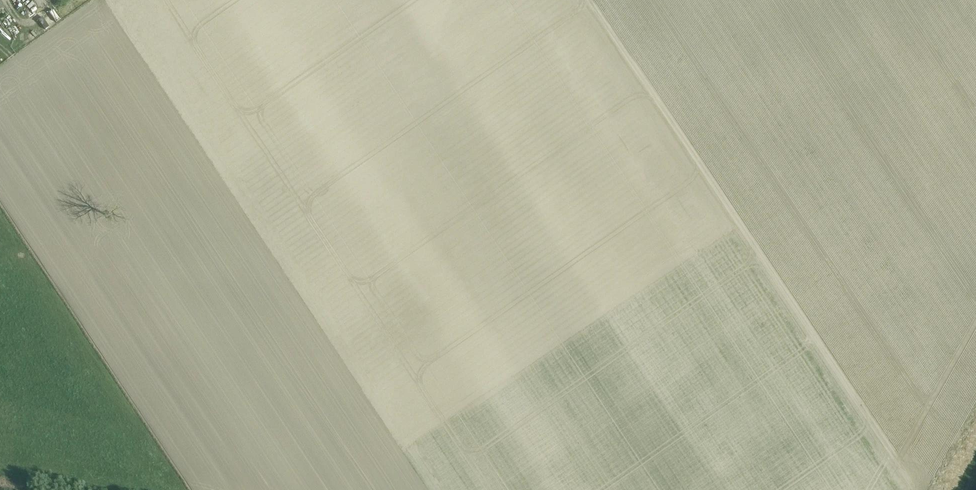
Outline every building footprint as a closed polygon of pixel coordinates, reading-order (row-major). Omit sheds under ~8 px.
[(49,5),(43,9),(45,13),(47,12),(48,13),(52,10),(49,5)] [(46,24),(53,19),(50,15),(43,20),(46,24)]
